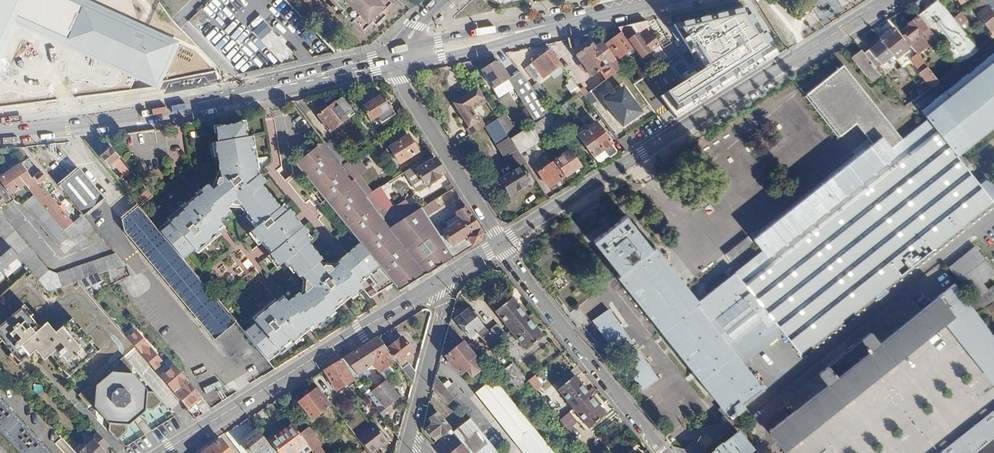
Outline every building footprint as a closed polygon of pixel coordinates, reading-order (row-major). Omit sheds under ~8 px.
[(16,25),(160,90),(182,41),(89,0),(0,0),(0,60),(16,25)] [(279,6),(274,0),(252,0),(254,7),(247,12),(253,19),(256,18),(249,24),(252,29),(253,29),(279,6)] [(341,14),(340,15),(350,26),(351,24),(363,36),(372,27),(374,28),(384,18),(382,16),(393,6),(387,0),(377,0),(376,1),(375,0),(327,0),(341,14)] [(939,0),(937,0),(925,10),(933,19),(926,24),(943,45),(959,64),(979,48),(939,0)] [(982,0),(981,0),(974,5),(993,28),(993,14),(982,0)] [(993,14),(993,3),(992,0),(982,0),(993,14)] [(745,10),(674,23),(671,27),(686,52),(690,49),(703,70),(661,96),(664,101),(668,107),(670,110),(675,119),(778,56),(764,32),(761,34),(753,22),(755,21),(751,15),(750,15),(745,10)] [(963,11),(957,16),(963,25),(970,19),(963,11)] [(943,45),(926,24),(924,27),(915,16),(907,23),(909,25),(904,29),(910,37),(920,29),(934,47),(936,44),(939,48),(943,45)] [(656,39),(645,22),(616,29),(626,42),(628,41),(640,57),(648,52),(657,65),(666,59),(654,40),(656,39)] [(894,27),(879,37),(893,54),(895,58),(910,47),(894,27)] [(223,51),(237,66),(252,53),(257,59),(262,54),(243,33),(223,51)] [(618,34),(604,45),(616,61),(630,50),(618,34)] [(872,63),(876,67),(893,54),(879,37),(878,36),(871,42),(873,45),(864,52),(872,63)] [(918,43),(913,47),(917,53),(923,60),(928,56),(918,43)] [(575,57),(590,77),(612,60),(601,47),(595,51),(591,45),(575,57)] [(953,148),(993,116),(993,49),(920,105),(953,148)] [(549,50),(524,69),(535,83),(560,64),(549,50)] [(931,86),(939,80),(923,60),(917,53),(911,58),(921,70),(919,72),(931,86)] [(492,89),(508,79),(497,62),(481,72),(492,89)] [(907,73),(899,62),(895,66),(903,77),(907,73)] [(823,80),(809,91),(843,133),(877,106),(845,65),(844,64),(823,80)] [(550,114),(519,72),(508,79),(536,123),(550,114)] [(596,86),(603,99),(615,93),(608,79),(596,86)] [(570,93),(579,90),(575,80),(566,83),(570,93)] [(485,126),(496,119),(477,88),(453,103),(468,128),(465,130),(469,136),(485,126)] [(621,88),(603,102),(622,126),(639,112),(621,88)] [(381,95),(361,108),(368,119),(375,115),(380,123),(393,115),(381,95)] [(341,98),(317,117),(330,133),(354,114),(341,98)] [(539,142),(540,143),(561,128),(550,114),(536,123),(529,128),(539,142)] [(496,119),(485,126),(511,168),(515,166),(517,169),(500,180),(510,195),(535,179),(520,155),(510,141),(496,119)] [(993,202),(930,119),(904,139),(894,127),(754,238),(763,250),(699,300),(655,245),(652,246),(637,227),(626,213),(593,239),(620,273),(617,275),(727,413),(728,413),(729,415),(735,411),(736,412),(765,389),(740,356),(779,326),(801,352),(993,202)] [(596,122),(586,129),(602,151),(612,144),(596,122)] [(254,321),(256,323),(243,333),(266,361),(277,352),(279,354),(294,342),(293,341),(306,330),(312,325),(314,327),(329,316),(327,314),(353,292),(355,294),(361,289),(359,286),(364,282),(367,279),(371,283),(369,285),(377,295),(389,286),(392,285),(360,245),(337,263),(339,265),(332,270),(323,269),(320,264),(321,262),(308,246),(310,245),(299,232),(302,229),(293,218),(291,221),(281,208),(279,209),(262,188),(265,185),(258,176),(252,138),(247,138),(245,126),(216,130),(217,143),(215,143),(220,178),(216,179),(214,184),(215,186),(210,188),(208,185),(200,192),(202,194),(182,209),(181,208),(166,220),(169,224),(158,232),(181,258),(194,249),(195,252),(219,233),(212,223),(217,219),(218,222),(230,213),(226,207),(231,204),(232,206),(241,207),(257,228),(250,233),(260,245),(262,243),(271,254),(269,256),(278,267),(285,262),(300,281),(302,279),(305,283),(303,294),(305,295),(302,297),(299,294),(287,302),(284,299),(278,304),(277,302),(254,321)] [(529,128),(510,141),(520,155),(539,142),(529,128)] [(602,151),(586,129),(577,136),(593,158),(602,151)] [(341,162),(348,156),(331,137),(324,143),(341,162)] [(407,137),(385,150),(387,153),(389,152),(398,165),(417,153),(407,137)] [(296,164),(360,245),(392,285),(397,292),(453,257),(447,249),(425,215),(420,209),(399,222),(390,227),(365,196),(352,180),(346,172),(341,165),(323,142),(318,145),(317,144),(314,147),(315,148),(296,164)] [(469,144),(457,152),(464,162),(476,155),(469,144)] [(110,148),(100,156),(107,166),(114,161),(124,172),(128,169),(110,148)] [(567,151),(553,161),(564,177),(579,167),(567,151)] [(355,157),(341,165),(346,172),(359,164),(355,157)] [(413,166),(404,171),(417,191),(444,174),(434,159),(416,171),(413,166)] [(550,188),(564,177),(553,161),(538,173),(550,188)] [(0,178),(0,179),(11,193),(24,182),(33,192),(22,202),(58,244),(71,233),(75,237),(90,224),(82,213),(71,222),(38,183),(45,177),(40,169),(29,178),(18,164),(0,178)] [(79,170),(60,186),(84,214),(103,199),(79,170)] [(358,176),(352,180),(365,196),(370,193),(358,176)] [(370,193),(365,196),(390,227),(399,222),(378,188),(370,193)] [(148,193),(135,202),(138,206),(151,197),(148,193)] [(432,202),(420,209),(425,215),(436,208),(432,202)] [(451,246),(447,249),(453,257),(454,256),(480,240),(481,233),(465,206),(455,212),(459,219),(441,231),(451,246)] [(137,207),(122,220),(125,232),(212,339),(232,323),(181,258),(158,232),(137,207)] [(3,238),(18,256),(48,292),(78,280),(124,264),(114,252),(60,271),(47,269),(0,213),(0,235),(3,238)] [(733,262),(757,246),(750,236),(726,251),(733,262)] [(3,238),(0,241),(0,270),(1,271),(18,256),(3,238)] [(950,268),(976,302),(993,287),(993,286),(990,280),(993,276),(993,269),(977,247),(950,268)] [(978,312),(970,302),(956,283),(939,296),(954,315),(947,321),(993,381),(993,335),(978,312)] [(922,309),(881,342),(872,330),(818,372),(827,383),(794,410),(768,430),(784,449),(877,376),(947,321),(954,315),(939,296),(922,309)] [(913,298),(872,330),(881,342),(922,309),(913,298)] [(492,314),(507,331),(522,319),(508,301),(492,314)] [(0,323),(0,342),(19,362),(33,349),(41,359),(48,353),(67,374),(94,350),(65,318),(51,331),(43,322),(37,327),(18,306),(0,323)] [(469,310),(455,321),(469,339),(479,331),(485,338),(482,339),(492,352),(499,347),(494,341),(487,332),(469,310)] [(538,339),(522,319),(507,331),(523,351),(538,339)] [(496,324),(487,332),(494,341),(501,336),(503,334),(496,324)] [(129,339),(158,371),(168,362),(139,330),(129,339)] [(509,345),(501,336),(494,341),(499,347),(502,351),(509,345)] [(397,362),(386,349),(377,337),(343,359),(350,367),(354,372),(369,360),(384,379),(393,371),(390,368),(397,362)] [(401,337),(386,349),(397,362),(398,363),(413,352),(401,337)] [(463,343),(445,358),(460,376),(465,371),(470,377),(477,371),(472,366),(478,361),(463,343)] [(635,347),(618,359),(643,393),(659,381),(635,347)] [(88,390),(78,399),(86,408),(97,408),(111,423),(111,433),(119,442),(129,432),(130,423),(144,409),(153,409),(162,401),(153,391),(144,391),(131,377),(131,368),(122,358),(112,366),(112,376),(98,390),(88,390)] [(347,369),(340,360),(324,370),(338,387),(352,376),(351,375),(354,372),(350,367),(347,369)] [(402,368),(412,380),(414,372),(408,364),(402,368)] [(512,364),(503,371),(518,390),(528,383),(512,364)] [(827,383),(818,372),(785,398),(794,410),(827,383)] [(318,374),(310,379),(316,386),(329,402),(336,397),(318,374)] [(434,376),(431,387),(447,405),(453,400),(442,386),(434,376)] [(384,379),(369,391),(387,414),(393,409),(389,405),(399,397),(384,379)] [(571,379),(556,391),(571,410),(586,397),(571,379)] [(218,380),(201,382),(202,389),(219,386),(218,380)] [(475,394),(522,452),(552,452),(493,380),(475,394)] [(187,381),(172,393),(182,405),(185,410),(201,398),(187,381)] [(447,383),(442,386),(453,400),(470,421),(486,441),(496,434),(464,393),(462,395),(453,383),(450,386),(447,383)] [(331,405),(329,402),(316,386),(297,401),(311,421),(331,405)] [(377,405),(374,408),(377,411),(382,418),(387,414),(369,391),(367,393),(377,405)] [(602,416),(586,397),(571,410),(586,428),(602,416)] [(21,452),(49,452),(0,400),(0,430),(21,452)] [(557,405),(550,411),(558,420),(565,415),(557,405)] [(567,413),(565,415),(558,420),(566,430),(575,423),(567,413)] [(432,428),(426,432),(435,443),(439,440),(450,432),(438,415),(430,421),(432,424),(432,428)] [(990,428),(984,420),(949,446),(955,452),(993,452),(993,425),(990,428)] [(486,441),(470,421),(453,434),(467,452),(496,452),(486,441)] [(299,435),(290,423),(278,433),(294,452),(304,452),(310,448),(299,435)] [(357,438),(360,442),(367,449),(370,452),(374,452),(389,442),(376,424),(357,438)] [(299,435),(310,448),(313,452),(324,452),(317,445),(319,443),(314,437),(316,435),(313,431),(310,433),(307,429),(299,435)] [(238,442),(247,452),(273,452),(255,430),(238,442)] [(72,449),(75,452),(103,452),(104,452),(101,450),(107,444),(95,432),(93,434),(93,440),(85,447),(82,444),(78,443),(72,449)] [(450,432),(439,440),(448,452),(451,450),(454,452),(467,452),(453,434),(450,432)] [(711,452),(748,452),(752,450),(737,432),(711,452)] [(278,433),(267,441),(277,452),(294,452),(278,433)] [(219,439),(201,452),(230,452),(219,439)]
